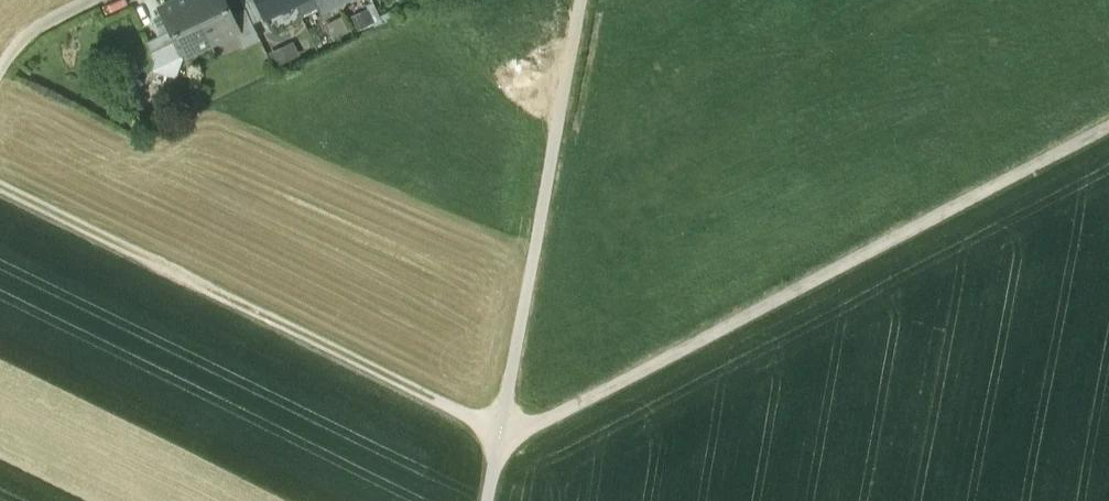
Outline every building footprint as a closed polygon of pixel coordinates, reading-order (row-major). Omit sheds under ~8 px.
[(190,0),(175,0),(158,8),(169,31),(174,41),(151,52),(155,60),(153,68),(175,76),(182,56),(210,42),(190,0)] [(223,0),(190,0),(210,42),(236,30),(237,30),(231,16),(223,0)] [(254,0),(241,0),(245,9),(252,23),(263,18),(254,0)] [(263,18),(301,0),(254,0),(263,18)] [(319,9),(339,0),(315,0),(319,9)] [(252,23),(245,9),(231,16),(237,30),(236,30),(243,46),(259,38),(252,23)] [(169,31),(146,41),(151,52),(174,41),(169,31)]
